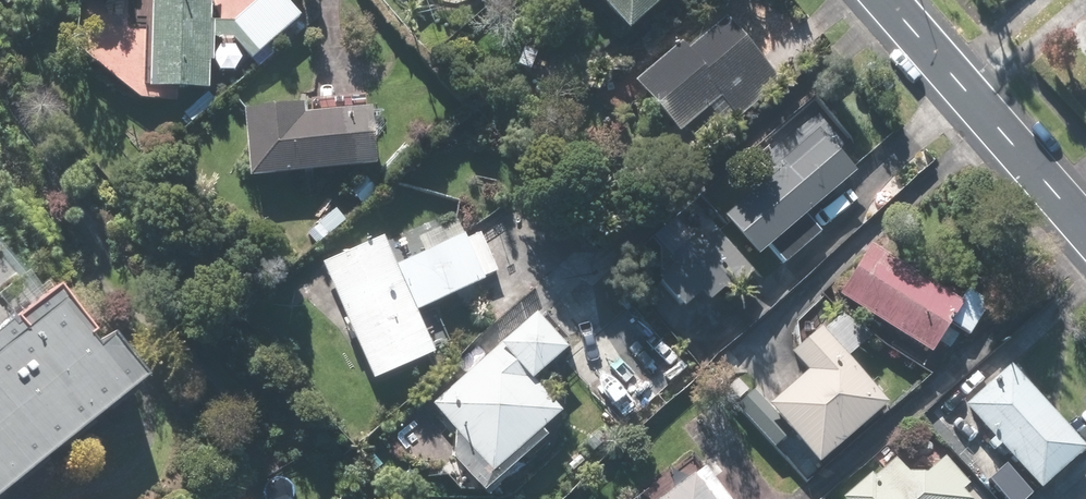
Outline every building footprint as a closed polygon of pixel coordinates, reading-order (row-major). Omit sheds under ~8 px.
[(217,18),(218,0),(158,0),(154,87),(214,90),(216,61),(221,61),(221,37),(238,38),(257,59),(306,15),(294,0),(259,0),(239,18),(217,18)] [(637,31),(669,0),(608,0),(637,31)] [(638,80),(685,133),(712,110),(729,130),(788,78),(732,14),(693,49),(684,40),(638,80)] [(311,112),(310,101),(253,106),(259,178),(389,167),(384,106),(311,112)] [(765,255),(776,245),(790,261),(826,231),(812,215),(862,172),(829,134),(823,127),(785,160),(790,167),(732,217),(765,255)] [(684,263),(666,279),(690,306),(708,289),(716,299),(732,284),(738,292),(760,272),(709,215),(671,249),(684,263)] [(502,269),(486,233),(475,237),(472,233),(402,264),(388,234),(324,263),(377,381),(441,352),(423,312),(494,281),(491,274),(502,269)] [(937,352),(955,322),(976,334),(995,303),(974,290),(968,300),(875,244),(844,295),(937,352)] [(147,374),(115,336),(101,347),(92,336),(98,331),(60,286),(0,335),(0,495),(147,374)] [(556,435),(549,428),(569,410),(542,380),(578,347),(542,308),(438,403),(460,427),(445,441),(492,493),(556,435)] [(738,368),(826,463),(894,400),(853,356),(874,337),(853,314),(832,333),(825,326),(807,344),(787,323),(738,368)] [(961,411),(996,452),(1006,444),(1044,488),(1085,452),(1085,438),(1020,361),(961,411)] [(845,498),(975,498),(968,491),(974,485),(949,457),(935,470),(919,451),(905,464),(895,453),(845,498)] [(1009,460),(989,477),(1007,498),(1029,498),(1036,493),(1009,460)] [(710,467),(673,498),(738,498),(710,467)]
